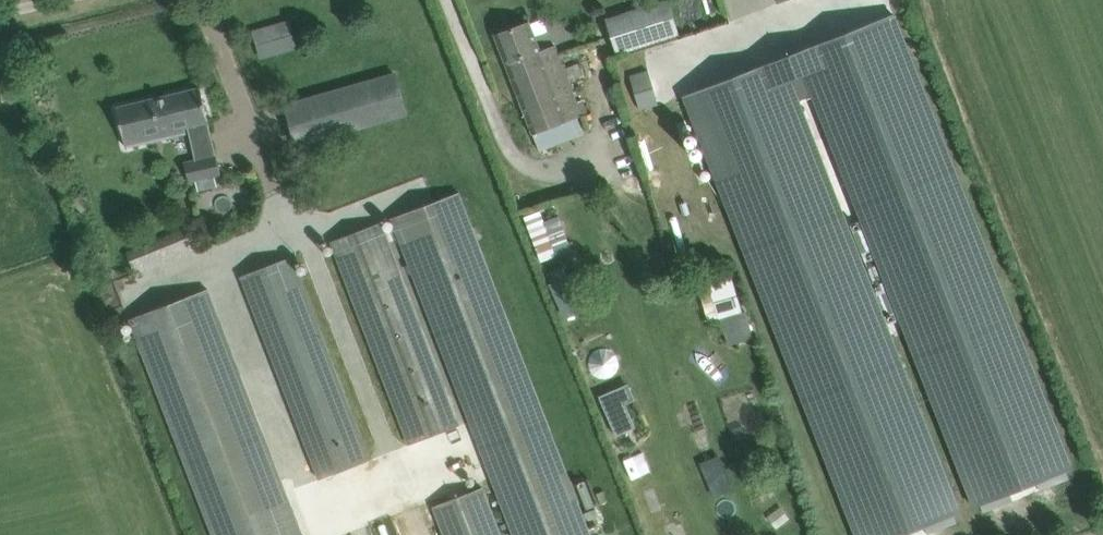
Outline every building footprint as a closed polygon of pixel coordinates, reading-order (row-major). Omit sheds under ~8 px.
[(611,35),(617,52),(680,33),(669,0),(668,0),(626,13),(631,28),(611,35)] [(684,96),(856,534),(900,534),(961,512),(800,101),(813,96),(974,506),(1072,468),(894,13),(684,96)] [(497,35),(534,132),(582,114),(563,66),(555,46),(540,52),(529,22),(497,35)] [(279,27),(254,35),(262,57),(286,48),(279,27)] [(624,76),(635,109),(656,103),(645,69),(624,76)] [(406,113),(396,75),(308,100),(308,101),(310,101),(320,136),(318,136),(319,138),(406,113)] [(184,126),(208,121),(201,88),(117,107),(126,146),(186,132),(184,126)] [(216,155),(184,162),(189,181),(221,174),(216,155)] [(514,534),(591,534),(458,193),(392,218),(514,534)] [(540,210),(524,216),(541,261),(572,250),(559,215),(544,220),(540,210)] [(332,242),(410,445),(459,425),(381,223),(332,242)] [(127,252),(136,275),(199,249),(189,226),(127,252)] [(242,275),(250,295),(319,479),(368,460),(299,277),(291,256),(242,275)] [(563,266),(551,271),(555,281),(567,277),(563,266)] [(555,281),(550,283),(564,319),(592,308),(578,272),(567,277),(555,281)] [(230,534),(286,534),(192,294),(145,312),(230,534)] [(746,310),(721,318),(729,344),(754,337),(746,310)] [(619,388),(599,396),(616,436),(636,428),(626,404),(619,388)] [(446,534),(502,534),(485,488),(435,506),(446,534)]
